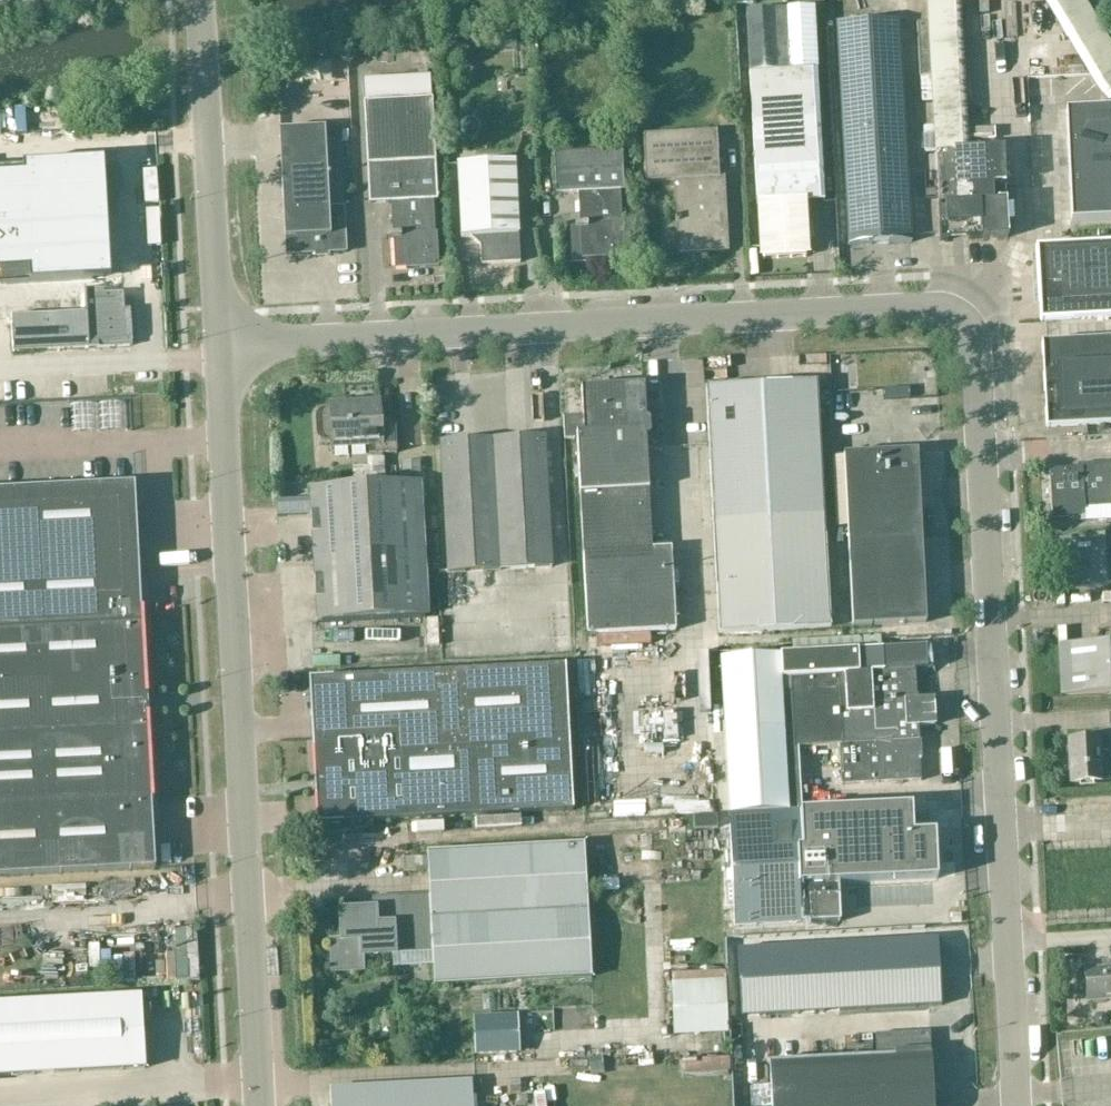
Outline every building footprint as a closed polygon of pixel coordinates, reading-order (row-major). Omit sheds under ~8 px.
[(10,7),(9,0),(0,0),(0,9),(10,7)] [(1084,0),(926,0),(935,154),(1001,150),(1000,142),(969,143),(962,3),(1043,0),(1097,86),(1108,98),(1110,95),(1110,45),(1084,0)] [(837,26),(849,242),(849,248),(911,245),(899,22),(837,26)] [(762,252),(805,250),(802,205),(824,204),(816,69),(750,73),(757,208),(759,208),(762,252)] [(432,101),(364,105),(370,205),(391,204),(394,271),(438,269),(434,201),(437,201),(432,101)] [(133,121),(133,112),(132,109),(116,111),(116,122),(133,121)] [(1065,113),(1070,222),(1110,221),(1110,111),(1065,113)] [(279,132),(286,257),(346,254),(339,129),(279,132)] [(678,257),(698,256),(728,254),(724,179),(719,179),(716,133),(643,137),(646,184),(674,182),(678,257)] [(1001,150),(935,154),(936,171),(937,172),(941,237),(941,243),(1008,239),(1007,221),(1014,221),(1013,205),(1006,205),(1004,168),(1003,150),(1001,150)] [(577,194),(579,228),(571,229),(573,264),(595,262),(595,260),(625,258),(621,191),(624,191),(621,151),(554,155),(557,195),(577,194)] [(94,280),(93,278),(103,278),(97,163),(73,164),(73,163),(0,167),(0,285),(94,280)] [(515,163),(458,166),(462,239),(471,238),(480,247),(481,265),(521,263),(515,163)] [(1036,250),(1040,324),(1110,320),(1110,246),(1036,250)] [(1042,345),(1046,430),(1110,426),(1110,341),(1042,345)] [(816,384),(704,390),(716,635),(827,630),(816,384)] [(582,419),(564,419),(565,440),(575,440),(584,639),(674,635),(670,552),(650,553),(645,440),(648,440),(650,439),(652,438),(654,437),(655,434),(656,432),(657,430),(656,428),(656,426),(655,424),(654,422),(652,421),(650,419),(647,419),(644,419),(642,389),(581,392),(582,419)] [(327,410),(327,412),(320,412),(317,413),(314,416),(313,420),(314,436),(315,439),(318,442),(322,442),(329,442),(329,447),(366,445),(367,454),(394,452),(392,418),(378,419),(378,402),(355,404),(355,408),(327,410)] [(543,438),(457,442),(438,443),(445,575),(550,569),(543,438)] [(915,454),(842,457),(849,630),(923,627),(915,454)] [(1080,466),(1080,472),(1049,474),(1049,472),(1047,472),(1049,509),(1050,509),(1050,520),(1080,519),(1080,513),(1083,513),(1083,510),(1110,509),(1110,464),(1080,466)] [(307,489),(310,540),(314,621),(425,616),(419,483),(307,489)] [(156,868),(148,730),(143,624),(136,484),(0,491),(0,876),(156,868)] [(1108,539),(1108,538),(1056,540),(1059,607),(1068,607),(1067,591),(1110,589),(1110,588),(1110,539),(1108,539)] [(513,608),(513,621),(539,620),(539,608),(513,608)] [(1070,644),(1069,629),(1060,629),(1063,695),(1110,693),(1110,642),(1070,644)] [(927,647),(884,650),(782,656),(785,694),(794,693),(797,748),(840,746),(842,786),(887,783),(923,781),(920,726),(936,725),(934,699),(920,700),(919,694),(918,694),(916,670),(929,669),(927,647)] [(334,669),(334,656),(310,657),(311,670),(334,669)] [(765,812),(765,814),(775,813),(775,812),(788,812),(781,670),(783,670),(782,656),(720,659),(730,814),(765,812)] [(566,667),(317,680),(310,680),(318,825),(574,811),(566,667)] [(688,753),(702,755),(706,732),(691,730),(688,753)] [(1103,783),(1101,750),(1109,750),(1108,737),(1069,739),(1071,785),(1103,783)] [(628,829),(637,830),(639,805),(629,805),(628,829)] [(912,807),(730,816),(735,927),(840,922),(839,884),(937,880),(935,833),(913,834),(912,807)] [(342,925),(589,911),(585,844),(428,853),(431,898),(375,901),(376,911),(341,913),(342,925)] [(593,978),(589,911),(342,925),(343,941),(331,942),(333,973),(364,971),(363,957),(396,955),(396,950),(433,948),(435,987),(593,978)] [(184,958),(182,927),(169,928),(172,959),(184,958)] [(48,931),(49,947),(70,946),(69,930),(48,931)] [(936,938),(737,949),(741,1018),(941,1006),(936,938)] [(1084,971),(1087,1002),(1110,999),(1110,968),(1084,971)] [(146,1070),(143,997),(0,1004),(0,1077),(146,1070)] [(551,1006),(537,1006),(538,1021),(532,1022),(533,1053),(554,1052),(551,1006)] [(473,1018),(475,1056),(519,1053),(517,1016),(473,1018)] [(771,1063),(773,1105),(934,1105),(931,1056),(930,1033),(876,1036),(877,1058),(771,1063)] [(332,1090),(333,1105),(473,1105),(471,1083),(332,1090)]
